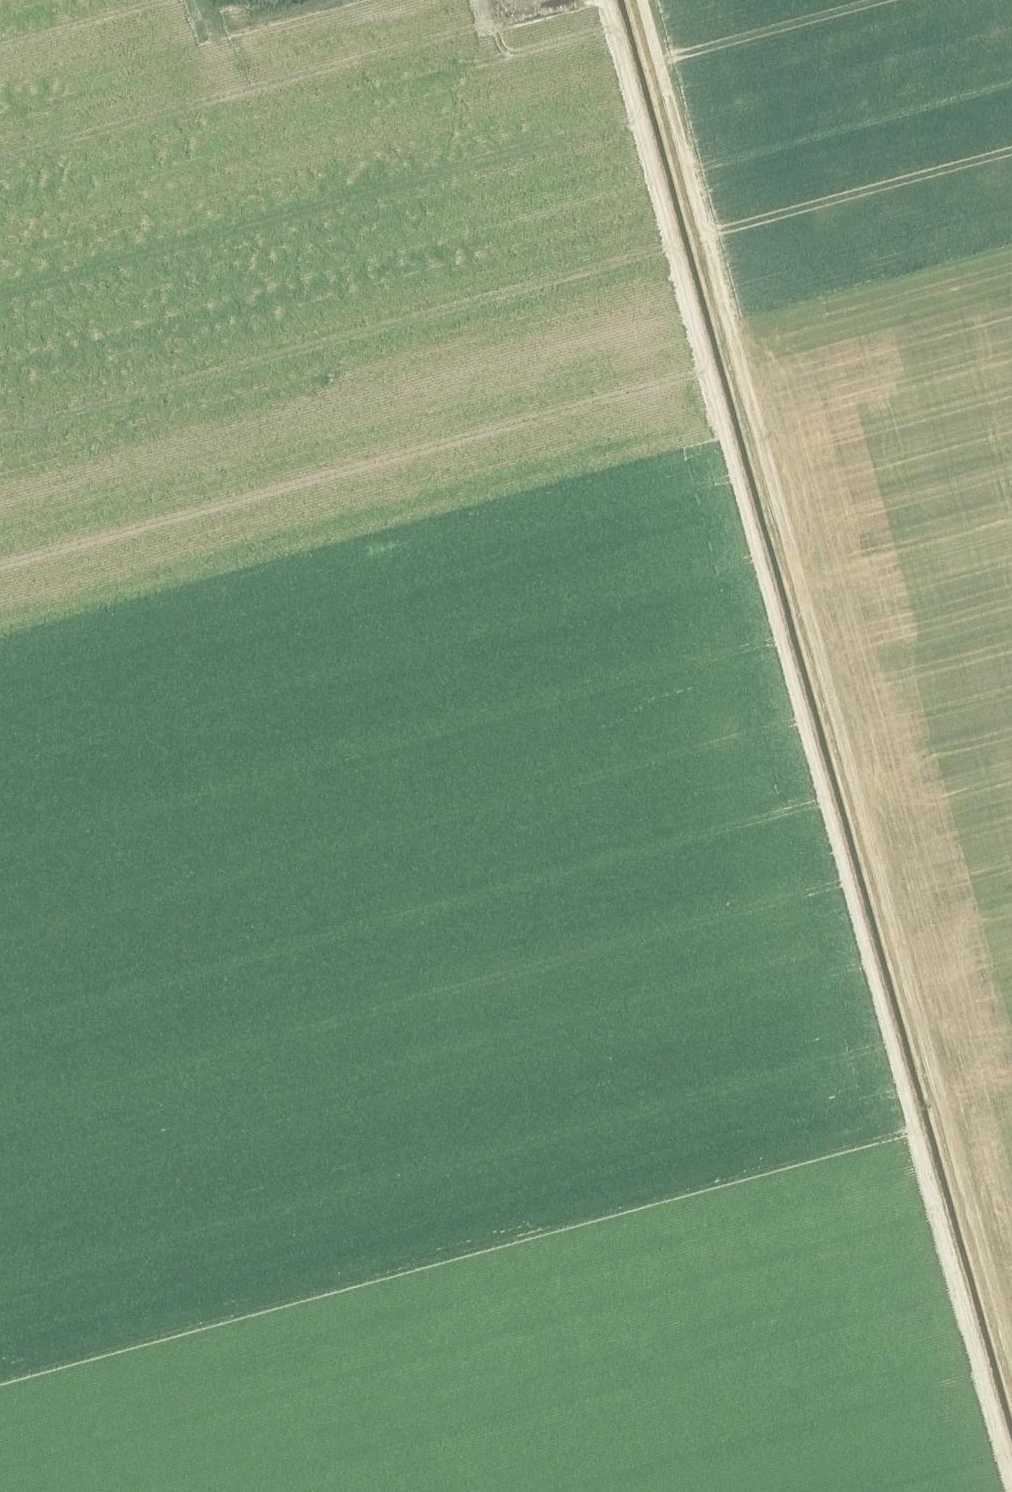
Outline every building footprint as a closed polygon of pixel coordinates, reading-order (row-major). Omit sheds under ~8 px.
[(527,3),(526,0),(506,0),(508,8),(527,3)]
